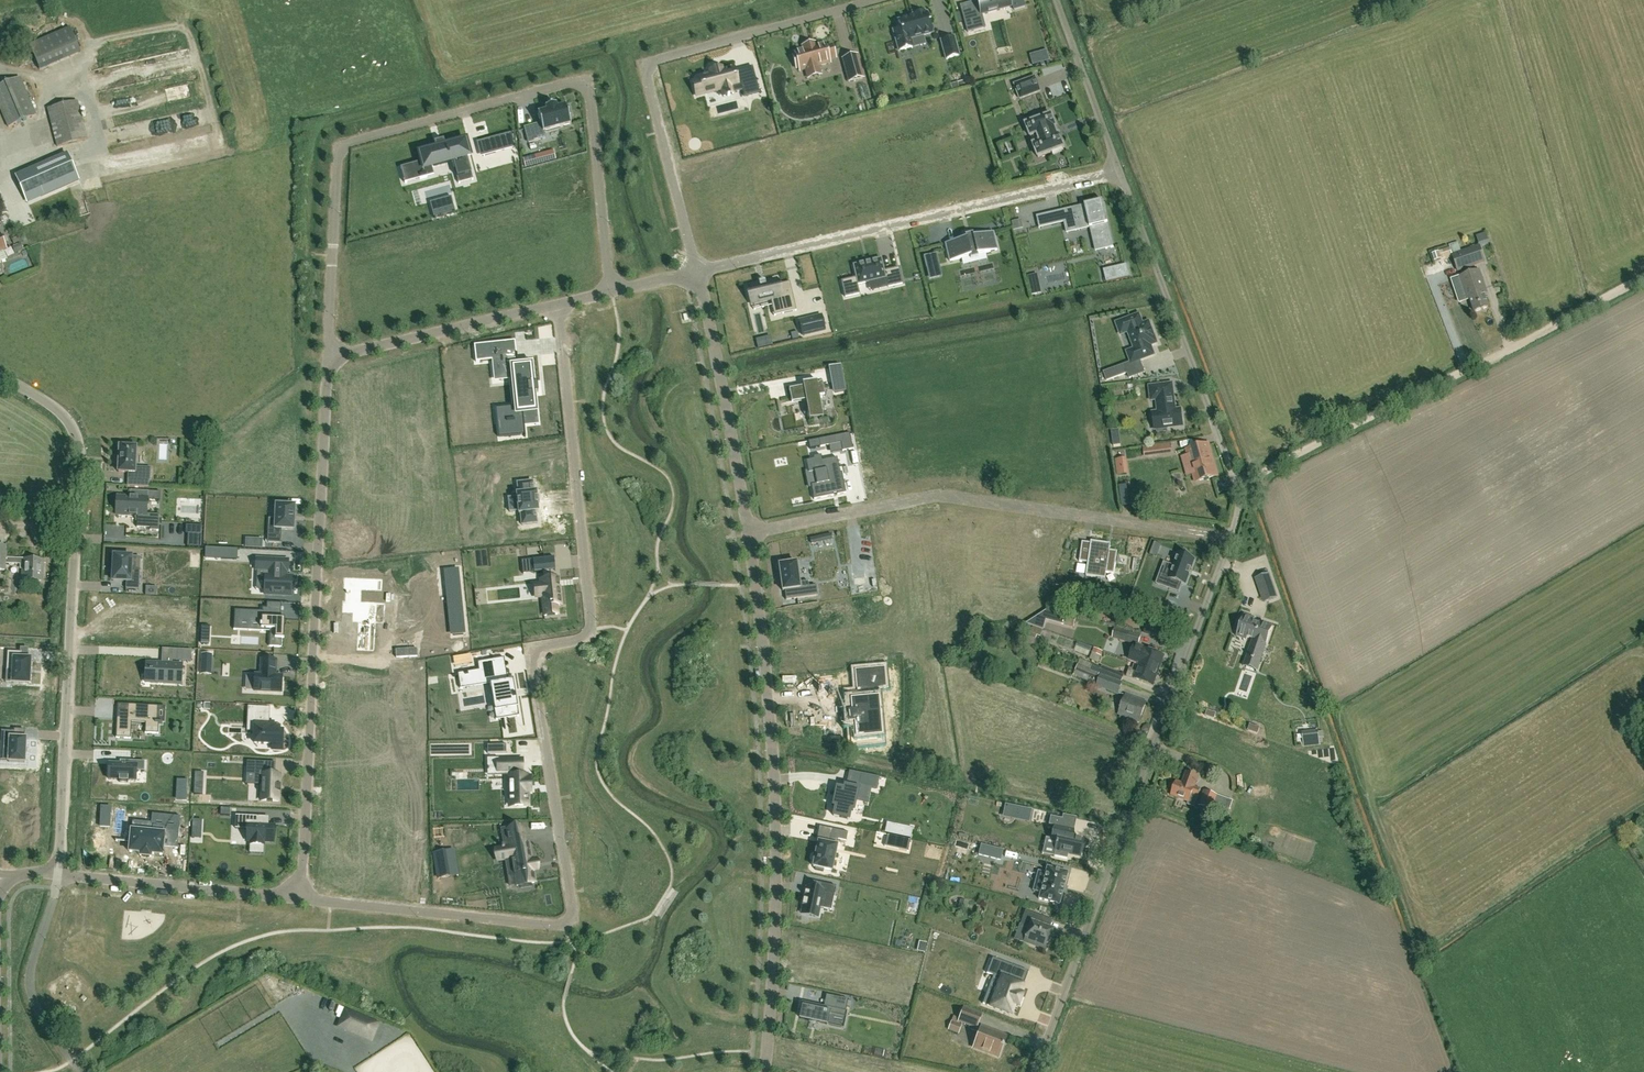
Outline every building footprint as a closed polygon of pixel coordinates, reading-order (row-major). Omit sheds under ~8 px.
[(962,11),(966,28),(972,26),(970,20),(977,18),(976,15),(982,14),(1010,6),(1009,0),(977,0),(977,1),(978,6),(962,11)] [(924,11),(913,14),(914,16),(898,21),(900,28),(893,30),(899,51),(912,48),(910,39),(932,33),(927,13),(925,13),(924,11)] [(41,69),(85,55),(76,29),(33,42),(41,69)] [(954,37),(952,37),(941,40),(946,59),(959,56),(954,37)] [(815,43),(813,44),(803,46),(803,50),(795,52),(796,55),(793,56),(796,68),(799,68),(800,71),(805,69),(808,78),(819,75),(821,75),(818,66),(830,63),(829,59),(835,58),(832,45),(825,47),(825,44),(816,46),(815,43)] [(1040,53),(1043,63),(1050,61),(1047,50),(1047,51),(1040,53)] [(843,59),(843,60),(849,81),(863,77),(857,55),(843,59)] [(148,58),(136,61),(141,82),(153,79),(148,58)] [(730,87),(731,87),(738,85),(738,84),(737,82),(738,82),(734,68),(731,68),(732,69),(725,70),(724,70),(722,71),(721,68),(719,69),(713,71),(710,71),(711,74),(709,74),(709,75),(702,77),(702,76),(699,77),(700,78),(700,80),(694,82),(693,82),(692,82),(693,83),(696,95),(696,96),(697,96),(697,95),(704,94),(707,93),(706,93),(714,91),(717,90),(720,89),(722,89),(730,86),(730,87)] [(1035,77),(1015,85),(1020,99),(1041,91),(1035,77)] [(0,86),(0,108),(8,127),(36,115),(20,78),(0,86)] [(759,92),(756,79),(741,83),(743,91),(744,96),(759,92)] [(112,117),(192,104),(190,87),(110,100),(112,117)] [(875,98),(872,88),(864,90),(867,100),(875,98)] [(78,101),(48,109),(57,146),(87,139),(78,101)] [(541,124),(525,128),(529,143),(545,138),(544,132),(571,125),(568,114),(571,114),(569,106),(566,107),(566,106),(557,108),(556,104),(545,107),(546,111),(538,113),(541,124)] [(174,117),(176,131),(202,127),(200,113),(174,117)] [(1027,124),(1026,125),(1030,136),(1031,137),(1037,134),(1040,142),(1034,145),(1033,145),(1034,146),(1038,157),(1038,158),(1039,157),(1053,152),(1054,155),(1064,151),(1062,148),(1063,148),(1064,148),(1064,147),(1060,136),(1060,135),(1059,135),(1059,136),(1058,136),(1055,128),(1056,128),(1057,128),(1056,127),(1052,116),(1052,115),(1051,115),(1037,120),(1036,117),(1027,121),(1028,124),(1027,124)] [(484,156),(496,153),(492,139),(511,134),(513,134),(513,133),(497,137),(483,141),(480,142),(481,144),(480,144),(484,156)] [(471,171),(467,158),(464,146),(462,141),(459,142),(445,146),(435,148),(426,151),(422,152),(424,157),(425,161),(422,162),(419,163),(419,164),(413,166),(416,179),(420,178),(420,179),(427,177),(427,176),(433,174),(432,167),(453,162),(457,178),(469,175),(469,174),(471,174),(471,171)] [(16,176),(21,188),(27,202),(41,196),(79,180),(67,154),(16,176)] [(526,167),(543,163),(540,154),(524,159),(526,167)] [(587,155),(575,158),(576,165),(589,161),(587,155)] [(111,174),(128,173),(127,159),(110,160),(111,174)] [(1112,247),(1107,224),(1108,224),(1105,211),(1103,201),(1085,205),(1085,206),(1085,209),(1076,211),(1075,208),(1061,211),(1064,222),(1064,223),(1066,229),(1079,226),(1079,224),(1089,222),(1090,228),(1094,227),(1097,240),(1096,240),(1098,249),(1106,247),(1106,249),(1114,247),(1112,247)] [(455,212),(452,202),(431,207),(434,218),(455,212)] [(1037,217),(1037,216),(1039,229),(1040,228),(1052,225),(1050,214),(1037,217)] [(965,238),(946,243),(950,261),(970,257),(970,259),(978,257),(977,255),(997,250),(993,232),(973,237),(972,234),(965,236),(965,238)] [(1482,243),(1492,241),(1490,233),(1480,236),(1482,243)] [(1457,271),(1474,266),(1484,262),(1479,246),(1452,256),(1457,271)] [(1441,259),(1441,258),(1439,252),(1431,254),(1433,262),(1441,259)] [(939,264),(936,253),(924,256),(926,267),(939,264)] [(855,266),(854,266),(854,267),(857,278),(854,279),(854,278),(841,281),(845,297),(859,294),(857,285),(858,284),(858,285),(859,284),(884,278),(884,279),(885,278),(886,278),(888,287),(902,284),(899,268),(886,271),(883,272),(881,260),(881,259),(880,260),(855,266)] [(1127,264),(1113,268),(1115,275),(1105,277),(1106,283),(1130,277),(1127,264)] [(999,269),(983,269),(984,284),(1000,283),(999,269)] [(1459,277),(1451,280),(1459,303),(1467,300),(1469,299),(1474,313),(1488,308),(1483,295),(1486,294),(1482,281),(1478,271),(1459,277)] [(966,289),(980,287),(979,273),(964,275),(966,289)] [(752,304),(770,300),(780,298),(783,313),(795,310),(795,311),(796,311),(790,282),(788,282),(789,285),(777,287),(777,285),(776,280),(765,282),(765,281),(758,283),(758,284),(748,286),(752,304)] [(980,288),(982,296),(990,294),(988,286),(980,288)] [(1038,286),(1031,288),(1032,295),(1040,293),(1038,286)] [(819,315),(796,321),(800,336),(823,330),(819,315)] [(1132,363),(1140,360),(1154,355),(1150,345),(1156,343),(1152,332),(1154,331),(1151,324),(1149,325),(1148,322),(1142,325),(1139,315),(1117,323),(1121,334),(1128,331),(1135,349),(1128,352),(1132,363)] [(491,361),(489,344),(474,345),(476,362),(491,361)] [(450,349),(442,350),(444,363),(452,362),(450,349)] [(518,367),(518,364),(517,357),(494,360),(496,380),(513,378),(514,380),(516,407),(518,420),(503,421),(504,437),(525,435),(525,427),(524,420),(536,419),(530,366),(518,367)] [(1129,378),(1134,376),(1129,363),(1124,365),(1129,378)] [(833,380),(835,393),(845,391),(843,378),(833,380)] [(824,417),(820,396),(825,395),(822,383),(817,384),(817,380),(802,383),(803,386),(789,389),(792,403),(806,400),(809,420),(824,417)] [(1183,426),(1181,410),(1181,409),(1175,410),(1172,383),(1149,386),(1151,401),(1155,400),(1157,412),(1152,413),(1155,430),(1157,430),(1157,432),(1167,431),(1167,428),(1183,426)] [(819,439),(808,441),(809,443),(810,449),(820,447),(829,445),(841,443),(842,451),(853,449),(851,438),(850,433),(819,439)] [(1113,443),(1114,452),(1132,451),(1131,442),(1113,443)] [(1217,476),(1212,460),(1207,443),(1185,450),(1195,483),(1217,476)] [(128,472),(128,479),(128,486),(149,487),(150,481),(151,468),(136,467),(137,447),(134,447),(134,445),(122,444),(122,447),(119,446),(118,472),(128,472)] [(1162,454),(1161,446),(1143,448),(1145,456),(1162,454)] [(846,493),(846,491),(842,473),(840,473),(837,458),(822,461),(821,455),(813,457),(814,459),(806,461),(808,470),(809,473),(814,472),(816,484),(811,485),(812,488),(814,498),(814,500),(834,496),(833,494),(837,493),(837,495),(846,493)] [(1117,456),(1117,467),(1129,466),(1128,456),(1117,456)] [(1232,476),(1218,480),(1223,494),(1237,490),(1232,476)] [(517,497),(508,498),(510,512),(518,511),(519,514),(521,514),(522,525),(537,523),(536,512),(538,512),(538,506),(539,506),(538,499),(537,499),(536,492),(534,493),(533,482),(517,483),(518,494),(517,494),(517,497)] [(1109,489),(1110,500),(1120,499),(1118,488),(1109,489)] [(116,515),(138,516),(137,527),(150,528),(150,530),(159,531),(159,514),(147,514),(147,500),(147,498),(148,498),(149,491),(130,490),(130,497),(117,496),(116,515)] [(268,536),(268,543),(281,544),(281,536),(281,530),(294,530),(295,506),(276,505),(275,529),(275,536),(268,536)] [(185,534),(188,534),(202,535),(203,526),(186,525),(185,534)] [(246,540),(246,547),(262,548),(262,540),(246,540)] [(1110,551),(1111,546),(1100,544),(1100,543),(1091,541),(1091,543),(1089,554),(1081,553),(1080,562),(1088,563),(1086,576),(1101,578),(1102,572),(1107,573),(1114,574),(1118,552),(1110,551)] [(22,580),(43,581),(44,560),(6,558),(7,547),(0,546),(0,569),(6,569),(6,562),(21,563),(21,568),(23,568),(22,580)] [(237,549),(208,548),(208,558),(237,559),(237,549)] [(113,572),(113,581),(126,581),(126,589),(139,590),(140,571),(131,571),(132,557),(125,556),(125,554),(116,553),(116,556),(114,556),(114,565),(113,565),(113,572)] [(1156,584),(1177,591),(1180,583),(1182,583),(1185,584),(1194,560),(1179,554),(1174,566),(1170,578),(1160,574),(1156,584)] [(544,558),(521,561),(522,568),(533,567),(534,573),(542,572),(543,580),(541,581),(541,583),(535,584),(536,597),(542,596),(544,616),(558,614),(557,605),(561,605),(558,579),(551,579),(550,571),(550,570),(545,571),(544,558)] [(256,570),(257,570),(269,571),(269,576),(266,575),(265,590),(265,595),(290,596),(291,577),(286,576),(286,572),(288,572),(288,560),(257,559),(256,570)] [(796,563),(779,565),(782,591),(785,591),(786,600),(818,596),(816,586),(809,587),(808,581),(799,583),(796,563)] [(456,569),(446,570),(453,635),(463,634),(456,569)] [(864,571),(853,572),(855,585),(866,584),(864,571)] [(1264,602),(1276,598),(1268,575),(1256,579),(1264,602)] [(343,601),(342,612),(353,613),(352,622),(358,622),(357,650),(369,651),(371,623),(373,623),(374,602),(361,602),(361,590),(377,591),(378,579),(344,578),(344,589),(346,589),(345,601),(343,601)] [(146,586),(146,595),(157,596),(157,587),(146,586)] [(192,601),(174,600),(174,609),(191,610),(192,601)] [(1163,609),(1149,604),(1146,611),(1161,616),(1163,609)] [(281,647),(282,639),(284,639),(285,619),(283,619),(281,619),(270,618),(271,608),(267,608),(262,608),(262,611),(240,610),(240,621),(262,622),(261,631),(270,632),(269,647),(281,647)] [(1047,610),(1026,623),(1043,630),(1046,619),(1073,627),(1076,618),(1047,610)] [(1246,658),(1260,663),(1272,627),(1260,623),(1259,624),(1253,622),(1254,617),(1244,614),(1241,623),(1239,622),(1235,632),(1238,633),(1237,637),(1247,640),(1247,637),(1253,639),(1246,658)] [(1043,630),(1032,626),(1029,636),(1036,639),(1037,636),(1041,637),(1043,630)] [(1139,642),(1141,635),(1115,628),(1114,635),(1139,642)] [(209,635),(201,635),(201,644),(209,644),(209,635)] [(1078,643),(1076,646),(1090,652),(1091,648),(1092,647),(1078,641),(1078,643)] [(1139,665),(1158,672),(1163,657),(1164,657),(1164,656),(1146,650),(1146,649),(1135,644),(1129,660),(1140,664),(1139,665)] [(1282,660),(1285,652),(1266,645),(1263,654),(1282,660)] [(192,650),(182,650),(182,661),(191,662),(192,650)] [(7,670),(13,670),(13,683),(29,684),(30,675),(30,668),(30,659),(28,659),(21,659),(21,652),(20,652),(8,651),(7,670)] [(255,675),(254,691),(281,692),(282,677),(273,676),(273,673),(275,673),(276,660),(262,660),(261,676),(255,675)] [(1080,660),(1077,665),(1100,674),(1122,682),(1124,675),(1102,666),(1101,668),(1080,660)] [(511,681),(508,681),(507,681),(506,675),(496,676),(493,661),(479,664),(481,672),(472,673),(474,685),(491,682),(495,706),(498,705),(498,707),(501,707),(502,715),(517,713),(514,700),(516,700),(515,695),(514,696),(511,681)] [(181,664),(171,664),(160,663),(150,663),(149,683),(180,684),(181,664)] [(1077,665),(1075,671),(1089,677),(1094,679),(1092,683),(1095,684),(1100,674),(1077,665)] [(1158,672),(1139,665),(1137,671),(1130,668),(1127,676),(1134,678),(1134,679),(1153,686),(1158,672)] [(857,671),(856,671),(856,672),(857,672),(869,671),(871,687),(875,687),(876,687),(884,686),(883,669),(857,671)] [(1100,674),(1096,687),(1118,695),(1123,682),(1122,682),(1100,674)] [(1126,683),(1125,688),(1136,692),(1138,687),(1126,683)] [(848,712),(847,712),(848,724),(849,723),(851,723),(852,737),(853,737),(862,736),(862,742),(862,743),(881,741),(879,718),(877,718),(878,718),(871,719),(869,693),(875,693),(876,693),(876,692),(849,695),(850,712),(848,712)] [(1139,722),(1146,703),(1126,695),(1119,715),(1139,722)] [(117,721),(116,738),(131,739),(132,723),(146,723),(145,733),(158,734),(159,724),(162,724),(162,723),(162,722),(157,722),(157,708),(148,708),(148,706),(129,705),(128,718),(121,718),(121,721),(117,721)] [(1207,710),(1206,716),(1214,719),(1216,713),(1207,710)] [(273,723),(269,723),(269,715),(256,714),(255,732),(254,743),(261,744),(264,744),(272,744),(272,749),(282,750),(283,742),(283,734),(283,732),(280,732),(280,727),(273,726),(273,723)] [(1,731),(1,744),(10,744),(9,762),(25,763),(26,739),(14,738),(15,732),(1,731)] [(506,745),(487,745),(487,753),(506,753),(506,745)] [(509,795),(509,796),(514,796),(515,805),(514,805),(514,806),(529,806),(528,793),(530,793),(529,777),(520,777),(520,773),(521,772),(521,759),(488,760),(488,763),(489,763),(489,761),(499,761),(499,762),(499,773),(509,773),(509,775),(509,795)] [(109,764),(109,779),(119,780),(119,782),(128,782),(128,780),(136,780),(137,771),(144,772),(145,762),(120,760),(120,765),(109,764)] [(274,763),(276,763),(256,762),(255,784),(262,785),(261,801),(279,802),(279,792),(281,792),(281,791),(279,791),(279,787),(281,786),(279,786),(280,775),(275,775),(274,775),(274,763)] [(1194,807),(1198,797),(1200,789),(1195,787),(1199,776),(1186,771),(1182,783),(1176,781),(1171,795),(1188,801),(1187,805),(1194,807)] [(878,778),(860,774),(857,785),(872,788),(876,789),(878,778)] [(1239,791),(1249,791),(1249,781),(1240,781),(1239,791)] [(858,789),(847,787),(845,786),(844,788),(845,788),(844,789),(839,789),(837,788),(836,793),(835,798),(834,798),(834,799),(835,799),(834,803),(833,802),(833,803),(834,803),(833,806),(835,806),(833,816),(849,819),(851,809),(853,810),(855,803),(855,801),(858,789)] [(1218,813),(1223,798),(1203,791),(1198,806),(1218,813)] [(1003,814),(1029,819),(1031,811),(1005,805),(1003,814)] [(102,807),(101,827),(109,827),(110,807),(102,807)] [(236,816),(235,828),(248,829),(247,841),(250,842),(250,853),(263,854),(264,842),(274,843),(275,826),(269,826),(256,825),(257,817),(236,816)] [(1055,826),(1052,839),(1052,840),(1057,841),(1057,843),(1056,843),(1055,845),(1056,845),(1054,857),(1067,859),(1068,854),(1080,856),(1083,840),(1071,838),(1073,830),(1060,828),(1062,819),(1050,817),(1048,825),(1055,826)] [(132,831),(130,852),(140,853),(140,856),(151,858),(151,854),(162,855),(163,847),(164,837),(179,838),(180,828),(153,825),(152,833),(132,831)] [(896,825),(894,835),(910,838),(912,829),(896,825)] [(502,848),(495,850),(497,861),(505,859),(510,859),(513,876),(515,875),(517,884),(516,884),(517,886),(520,886),(521,888),(531,886),(531,884),(534,883),(532,871),(538,870),(537,867),(537,863),(536,861),(531,862),(527,842),(525,842),(523,828),(511,830),(502,831),(504,847),(502,847),(502,848)] [(815,857),(815,858),(813,867),(815,868),(815,870),(823,872),(824,869),(831,871),(838,840),(846,841),(848,833),(833,829),(829,844),(818,842),(816,852),(815,857)] [(902,838),(900,850),(908,851),(910,839),(902,838)] [(1003,851),(981,845),(979,855),(1000,860),(1003,851)] [(446,851),(434,853),(438,878),(450,876),(446,851)] [(1038,872),(1033,891),(1040,893),(1039,899),(1059,905),(1067,873),(1047,868),(1045,874),(1038,872)] [(819,908),(822,908),(825,893),(834,895),(836,886),(822,884),(821,891),(809,889),(807,888),(801,914),(817,917),(819,908)] [(1024,942),(1037,946),(1045,950),(1052,930),(1040,925),(1043,917),(1025,911),(1020,924),(1029,927),(1024,942)] [(601,917),(602,922),(611,919),(610,914),(601,917)] [(920,942),(918,951),(924,952),(926,943),(920,942)] [(987,993),(983,1004),(1011,1014),(1014,1005),(1018,1006),(1021,996),(1018,995),(1022,986),(1008,981),(1014,966),(992,958),(987,973),(1002,979),(995,996),(987,993)] [(802,1010),(800,1018),(827,1024),(827,1025),(844,1028),(845,1019),(844,1019),(844,1017),(846,1017),(847,1011),(845,1011),(848,1000),(836,997),(836,998),(837,998),(835,1009),(824,1007),(811,1004),(810,1008),(801,1005),(800,1008),(801,1008),(801,1009),(802,1010)] [(998,1057),(1006,1037),(1006,1036),(981,1027),(977,1026),(981,1015),(963,1008),(960,1018),(958,1021),(969,1026),(968,1028),(979,1032),(973,1047),(998,1057)] [(380,1024),(345,1010),(338,1027),(373,1041),(380,1024)]
